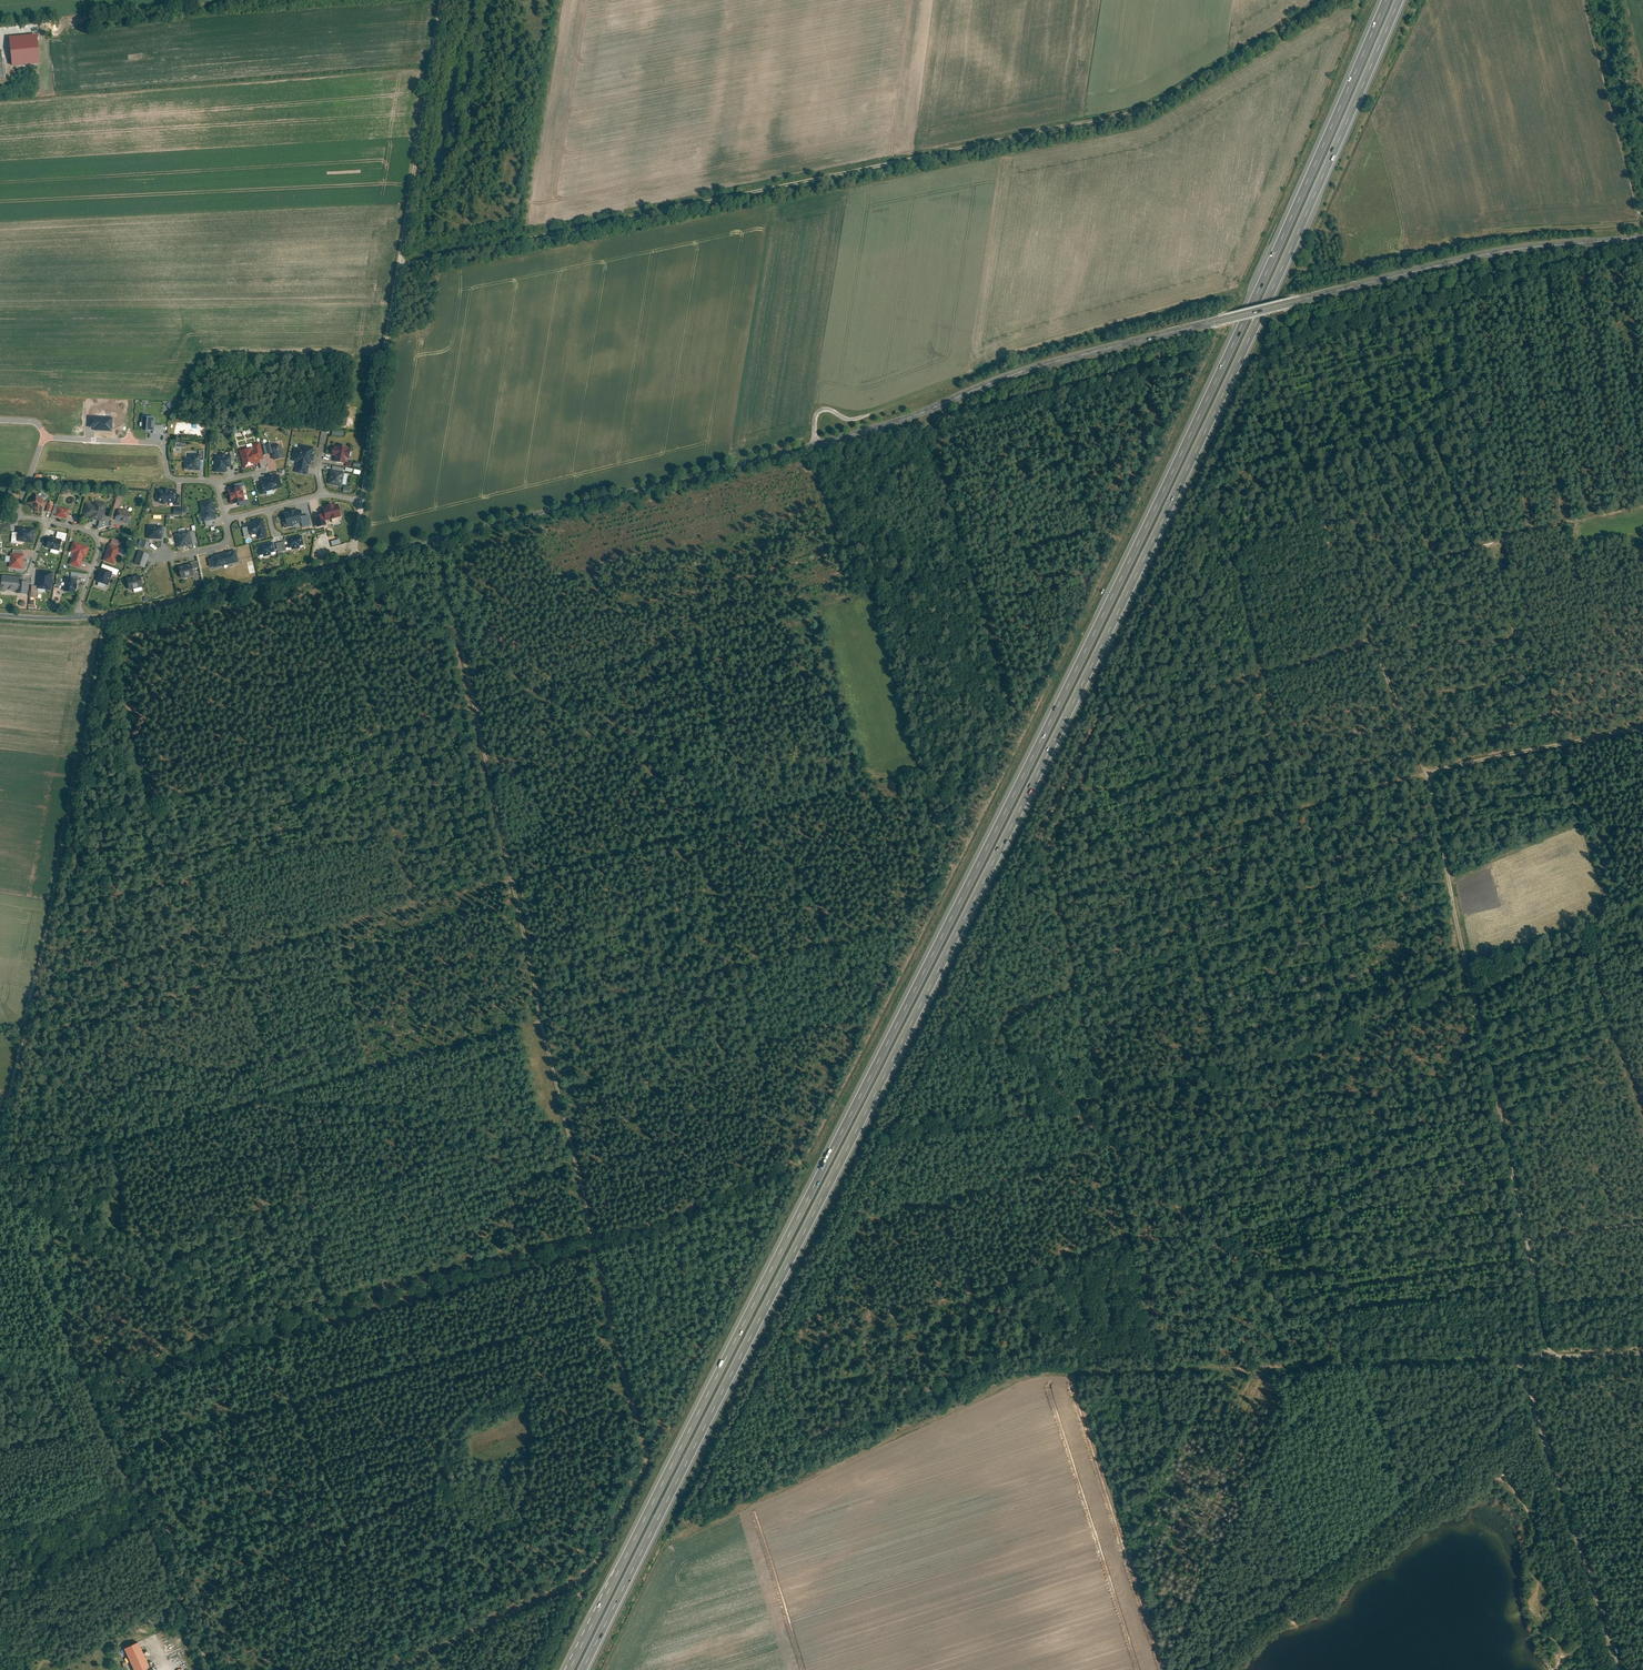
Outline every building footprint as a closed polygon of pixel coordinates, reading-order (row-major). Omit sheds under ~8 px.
[(1306,182),(1312,168),(1308,167),(1303,181),(1306,182)] [(112,418),(89,416),(89,427),(94,428),(94,430),(112,431),(112,418)] [(146,431),(154,431),(154,418),(142,417),(142,428),(146,428),(146,431)] [(164,426),(154,425),(154,433),(164,434),(164,426)] [(262,460),(258,443),(251,445),(251,448),(238,451),(242,471),(255,468),(254,465),(258,464),(258,461),(262,460)] [(314,446),(300,444),(299,448),(295,447),(292,461),(297,462),(295,472),(307,475),(309,466),(311,466),(312,461),(313,461),(314,454),(313,454),(314,446)] [(284,459),(280,445),(270,448),(269,445),(265,447),(267,456),(271,455),(273,463),(284,459)] [(348,448),(336,445),(335,447),(333,447),(331,457),(334,458),(333,463),(344,465),(345,459),(348,460),(349,451),(347,450),(348,448)] [(213,456),(213,473),(224,473),(224,468),(230,468),(230,457),(226,457),(224,455),(220,455),(219,456),(213,456)] [(188,472),(199,472),(199,456),(189,456),(188,460),(183,460),(183,471),(188,471),(188,472)] [(344,471),(331,469),(328,483),(342,485),(344,471)] [(282,487),(279,474),(261,478),(261,481),(257,482),(260,494),(266,493),(266,491),(282,487)] [(242,481),(226,485),(230,498),(246,494),(242,481)] [(156,502),(156,504),(160,504),(162,506),(166,507),(168,505),(175,504),(175,506),(173,507),(173,516),(183,516),(183,509),(181,509),(181,496),(177,496),(177,490),(153,490),(152,502),(156,502)] [(35,494),(26,504),(38,515),(47,505),(35,494)] [(212,499),(199,502),(201,511),(200,512),(202,522),(216,519),(214,512),(216,511),(215,505),(213,505),(212,499)] [(94,507),(85,505),(82,516),(91,518),(90,520),(102,523),(107,505),(95,502),(94,507)] [(324,509),(322,509),(324,522),(330,521),(330,523),(336,522),(335,518),(340,517),(337,505),(333,506),(333,505),(324,507),(324,509)] [(69,511),(57,508),(55,518),(67,521),(69,511)] [(299,508),(283,512),(287,527),(303,523),(299,508)] [(134,514),(119,510),(115,521),(130,526),(134,514)] [(263,518),(252,520),(253,522),(246,524),(248,535),(256,533),(257,540),(268,537),(263,518)] [(163,525),(147,525),(147,539),(162,539),(163,525)] [(189,526),(174,529),(178,546),(192,543),(189,526)] [(35,529),(17,528),(16,543),(33,545),(35,529)] [(62,538),(48,535),(46,547),(60,550),(62,538)] [(301,536),(284,539),(286,550),(290,549),(291,552),(299,550),(298,548),(303,547),(301,536)] [(147,549),(149,542),(142,540),(140,547),(147,549)] [(275,543),(278,553),(286,550),(283,541),(275,543)] [(89,548),(73,543),(70,554),(73,555),(70,567),(80,570),(84,559),(85,559),(89,548)] [(272,543),(255,546),(258,558),(262,557),(263,559),(270,557),(270,555),(274,554),(272,543)] [(121,548),(109,545),(103,563),(115,566),(121,548)] [(237,561),(234,548),(210,554),(213,566),(237,561)] [(149,557),(138,553),(134,567),(145,571),(149,557)] [(24,555),(10,554),(9,569),(23,570),(24,555)] [(191,565),(177,568),(180,581),(194,578),(191,565)] [(113,574),(100,569),(95,584),(108,588),(113,574)] [(53,573),(38,571),(36,590),(51,592),(53,573)] [(140,576),(125,579),(128,593),(143,590),(140,576)] [(2,577),(2,588),(0,588),(0,593),(1,594),(5,595),(7,593),(8,592),(8,593),(15,593),(15,592),(18,592),(18,596),(28,596),(28,583),(19,583),(19,578),(2,577)] [(77,581),(65,580),(64,595),(75,596),(76,591),(77,591),(77,585),(76,585),(77,581)] [(124,628),(117,627),(116,636),(123,636),(124,628)] [(775,1251),(769,1265),(772,1266),(778,1252),(775,1251)] [(134,1669),(148,1669),(151,1669),(138,1642),(124,1648),(134,1669)]
